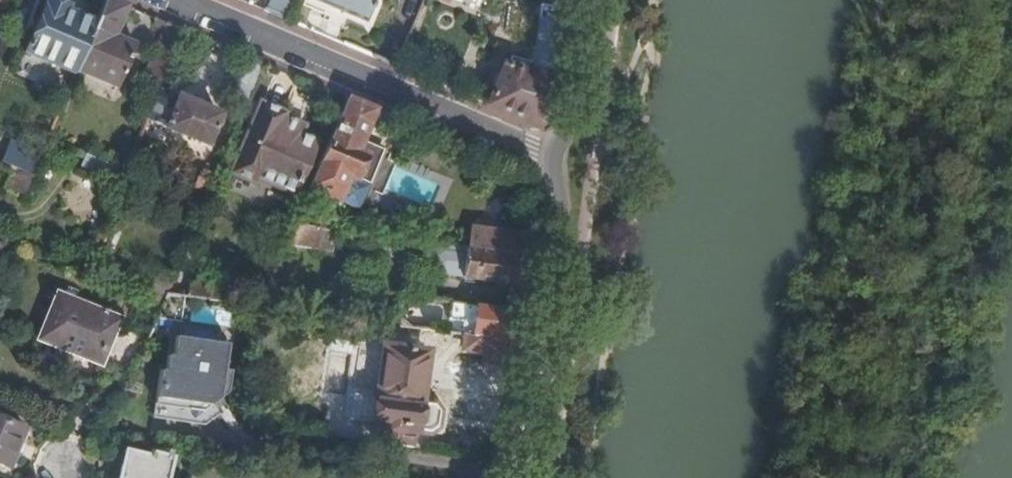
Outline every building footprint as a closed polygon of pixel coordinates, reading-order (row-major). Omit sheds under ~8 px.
[(75,73),(77,68),(95,24),(65,10),(67,6),(52,0),(46,0),(24,53),(75,73)] [(112,0),(105,0),(95,24),(77,68),(118,86),(137,44),(114,35),(126,6),(112,0)] [(282,20),(290,0),(274,0),(268,14),(282,20)] [(370,24),(380,0),(314,0),(370,24)] [(559,34),(562,11),(538,7),(531,65),(511,60),(508,69),(504,67),(488,108),(532,126),(547,118),(559,34)] [(160,90),(148,118),(208,142),(218,115),(194,104),(195,101),(193,98),(185,94),(182,94),(180,98),(160,90)] [(374,111),(347,99),(321,162),(369,183),(384,149),(362,139),(374,111)] [(281,127),(256,117),(227,186),(252,197),(254,192),(290,207),(313,155),(276,139),(281,127)] [(16,168),(32,175),(42,154),(11,141),(3,163),(16,168)] [(133,153),(131,160),(137,162),(140,156),(133,153)] [(82,169),(120,185),(126,170),(88,154),(82,169)] [(3,200),(19,207),(32,175),(16,168),(3,200)] [(194,187),(209,194),(217,175),(201,169),(194,187)] [(318,227),(294,224),(286,245),(315,249),(318,227)] [(331,251),(334,230),(324,228),(318,227),(315,249),(331,251)] [(469,248),(528,256),(531,235),(472,227),(469,248)] [(439,273),(525,284),(528,256),(469,248),(442,245),(434,251),(433,266),(439,273)] [(187,298),(209,301),(211,287),(190,284),(187,298)] [(41,341),(98,364),(100,365),(119,320),(57,295),(39,340),(41,341)] [(179,324),(183,298),(166,295),(155,321),(179,324)] [(399,326),(428,330),(432,300),(415,298),(403,302),(399,326)] [(466,335),(517,341),(520,311),(451,303),(448,320),(464,322),(462,334),(466,335)] [(179,341),(225,348),(226,338),(224,335),(221,333),(186,329),(182,330),(180,333),(179,341)] [(485,359),(514,363),(517,341),(466,335),(464,352),(485,355),(485,359)] [(92,377),(98,364),(41,341),(36,354),(92,377)] [(153,415),(211,423),(226,411),(231,374),(224,374),(228,348),(225,348),(179,341),(174,341),(171,361),(166,360),(163,376),(158,375),(153,415)] [(425,354),(385,348),(375,424),(431,432),(436,428),(438,411),(433,404),(419,402),(425,354)] [(356,414),(327,410),(326,422),(354,426),(356,414)] [(206,427),(211,423),(153,415),(153,420),(206,427)] [(0,420),(0,464),(8,467),(24,430),(0,420)] [(125,450),(119,477),(169,477),(173,459),(150,453),(149,456),(125,450)]
